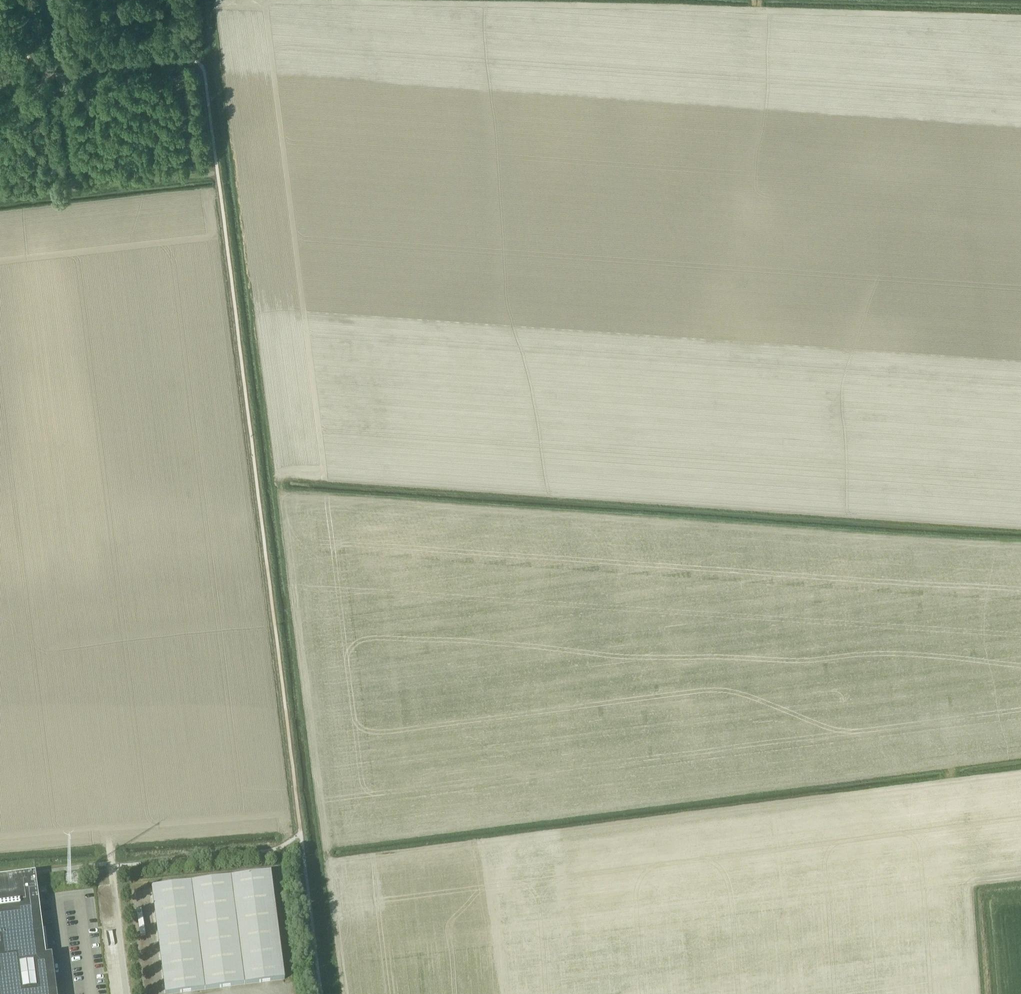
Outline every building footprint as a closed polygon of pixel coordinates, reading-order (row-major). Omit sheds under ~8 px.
[(280,953),(270,873),(151,888),(164,993),(173,993),(283,980),(280,953)] [(36,876),(0,880),(0,993),(51,993),(36,876)]
